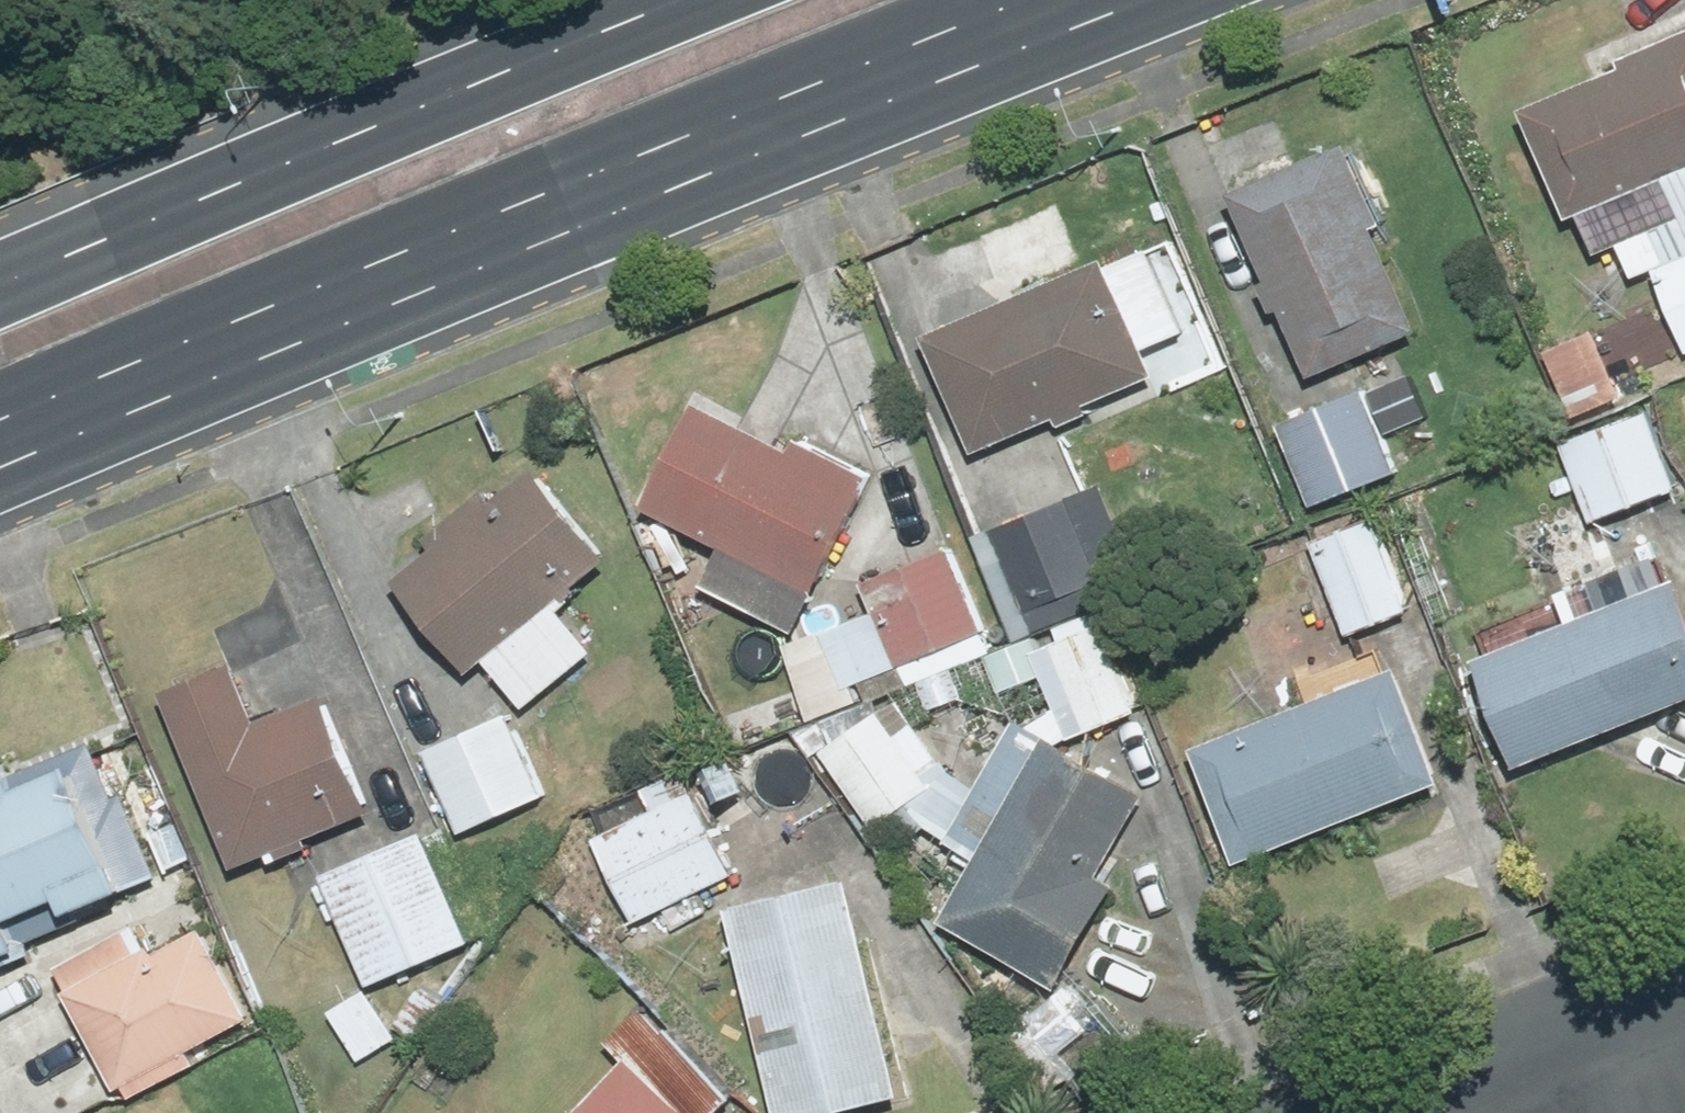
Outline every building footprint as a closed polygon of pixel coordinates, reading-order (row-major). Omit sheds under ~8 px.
[(1684,170),(1684,41),(1591,77),(1592,80),(1524,107),(1583,260),(1681,222),(1664,178),(1684,170)] [(1306,380),(1408,335),(1362,230),(1375,224),(1341,148),(1226,199),(1306,380)] [(1648,277),(1679,351),(1684,349),(1684,261),(1648,277)] [(972,452),(1147,378),(1099,265),(925,339),(972,452)] [(1565,420),(1617,396),(1587,332),(1536,356),(1565,420)] [(1308,507),(1395,472),(1364,393),(1277,427),(1308,507)] [(694,583),(790,632),(869,477),(788,435),(779,452),(689,406),(636,510),(712,548),(694,583)] [(1681,489),(1647,410),(1559,449),(1594,527),(1681,489)] [(386,583),(464,678),(480,664),(518,711),(591,651),(553,605),(602,565),(529,476),(495,503),(490,498),(386,583)] [(1003,639),(1032,628),(1034,634),(1098,610),(1140,594),(1100,491),(995,531),(966,542),(1003,639)] [(1339,632),(1407,607),(1374,520),(1306,545),(1339,632)] [(961,703),(941,645),(982,631),(955,552),(857,585),(867,615),(778,645),(807,728),(864,709),(852,676),(904,658),(924,716),(961,703)] [(1684,702),(1684,642),(1665,594),(1468,674),(1509,774),(1684,702)] [(1098,610),(1034,634),(1050,676),(1075,743),(1139,718),(1098,610)] [(1230,864),(1432,781),(1385,669),(1183,751),(1230,864)] [(221,867),(362,813),(318,697),(247,724),(227,672),(157,699),(221,867)] [(817,760),(868,832),(912,811),(958,836),(952,847),(975,860),(939,925),(1053,986),(1110,882),(1096,874),(1139,796),(1039,741),(1011,726),(974,796),(943,779),(892,707),(817,760)] [(533,797),(496,711),(411,747),(449,834),(533,797)] [(17,960),(3,926),(50,908),(54,920),(158,879),(104,743),(15,777),(11,767),(0,771),(0,967),(17,960)] [(632,928),(729,881),(683,787),(586,834),(632,928)] [(467,948),(419,837),(311,884),(358,994),(467,948)] [(716,910),(763,1112),(854,1112),(894,1104),(842,880),(716,910)] [(197,1069),(186,1050),(246,1016),(194,925),(142,954),(124,923),(39,971),(108,1094),(119,1112),(197,1069)] [(724,1101),(631,1012),(598,1046),(621,1069),(579,1112),(713,1112),(724,1101)]
